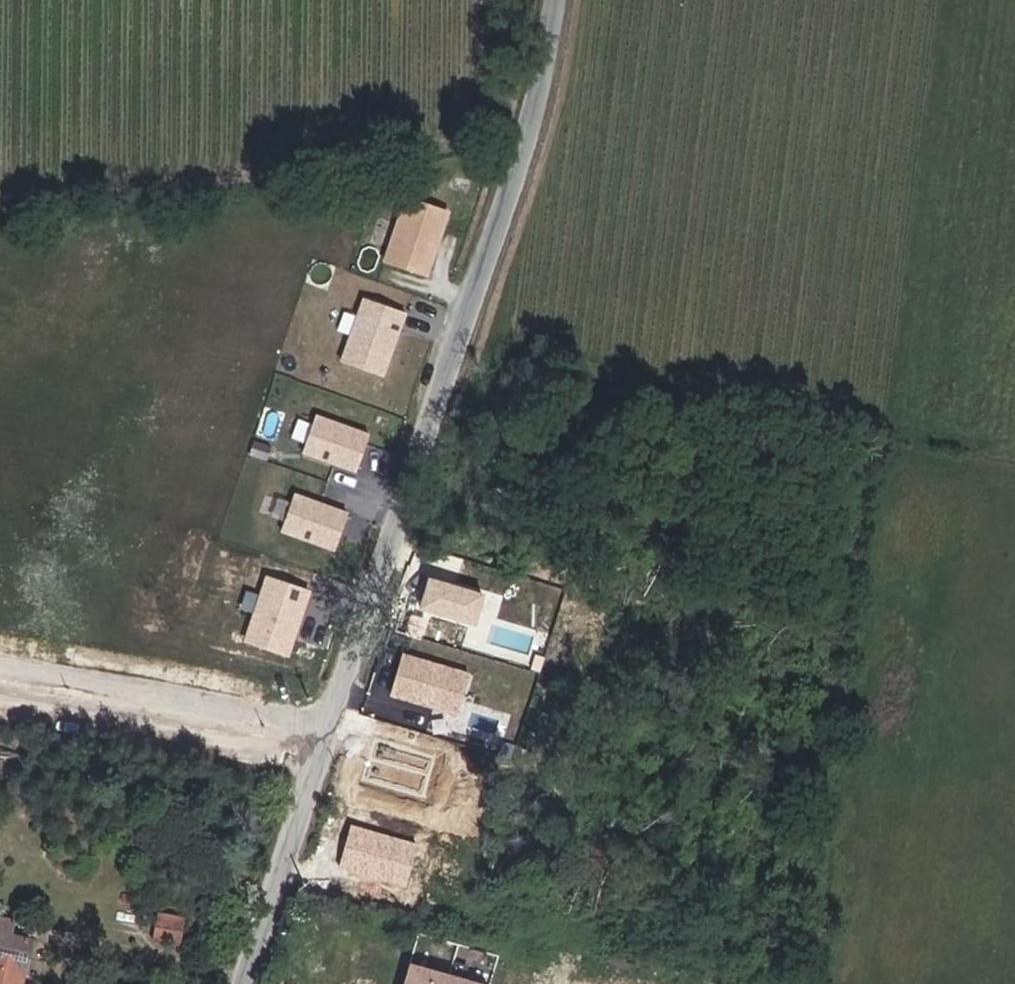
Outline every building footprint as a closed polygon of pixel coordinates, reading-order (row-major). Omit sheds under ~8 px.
[(385,260),(427,274),(448,213),(407,198),(385,260)] [(405,314),(364,300),(342,361),(383,375),(405,314)] [(369,434),(317,417),(304,454),(356,471),(369,434)] [(347,513),(296,495),(283,532),(334,550),(347,513)] [(485,596),(430,580),(421,609),(476,625),(485,596)] [(532,637),(493,625),(488,641),(527,653),(532,637)] [(470,676),(404,656),(392,696),(458,716),(470,676)] [(433,756),(376,739),(364,779),(421,796),(433,756)] [(418,846),(353,827),(341,867),(406,887),(418,846)] [(176,941),(184,917),(159,908),(150,932),(176,941)] [(467,977),(389,954),(381,983),(465,983),(467,977)] [(9,957),(0,955),(0,983),(3,983),(9,957)]
